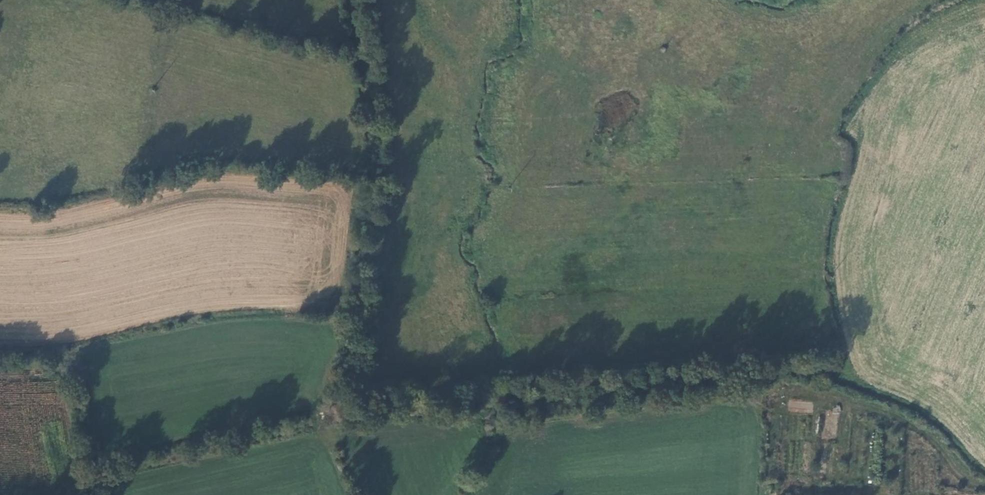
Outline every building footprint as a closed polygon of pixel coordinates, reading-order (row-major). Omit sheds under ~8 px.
[(789,400),(788,411),(812,413),(813,402),(789,400)]
